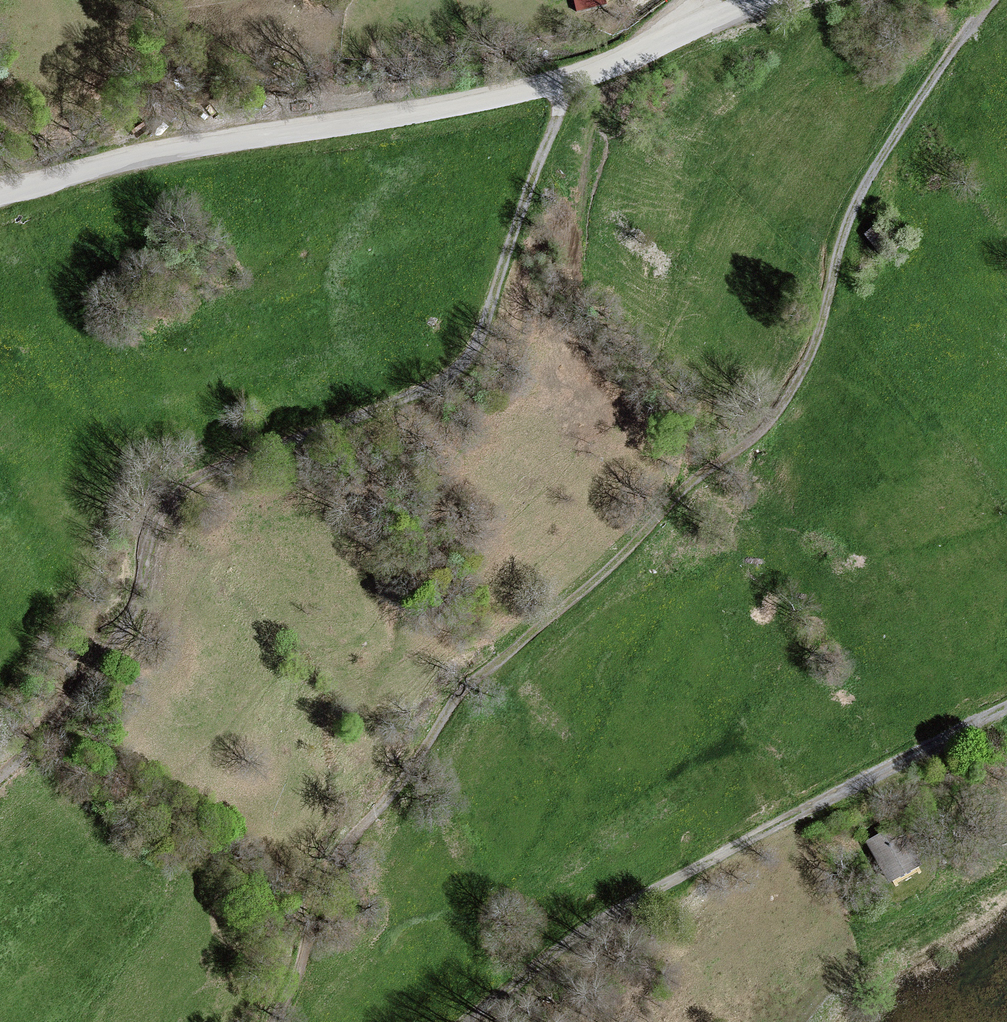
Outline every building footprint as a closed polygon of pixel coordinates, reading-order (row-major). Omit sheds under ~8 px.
[(917,863),(898,826),(871,841),(890,877),(917,863)]
